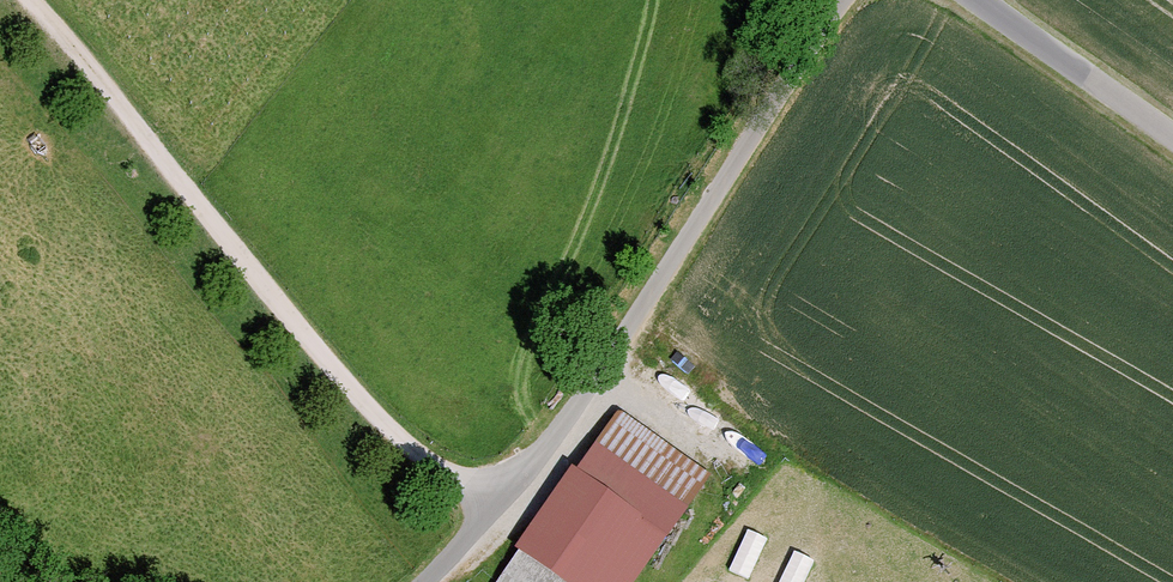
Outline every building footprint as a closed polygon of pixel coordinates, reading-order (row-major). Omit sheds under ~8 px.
[(501,581),(637,581),(711,479),(621,415),(501,581)] [(749,525),(732,565),(753,574),(770,535),(749,525)] [(816,556),(796,548),(783,581),(806,581),(816,556)]
